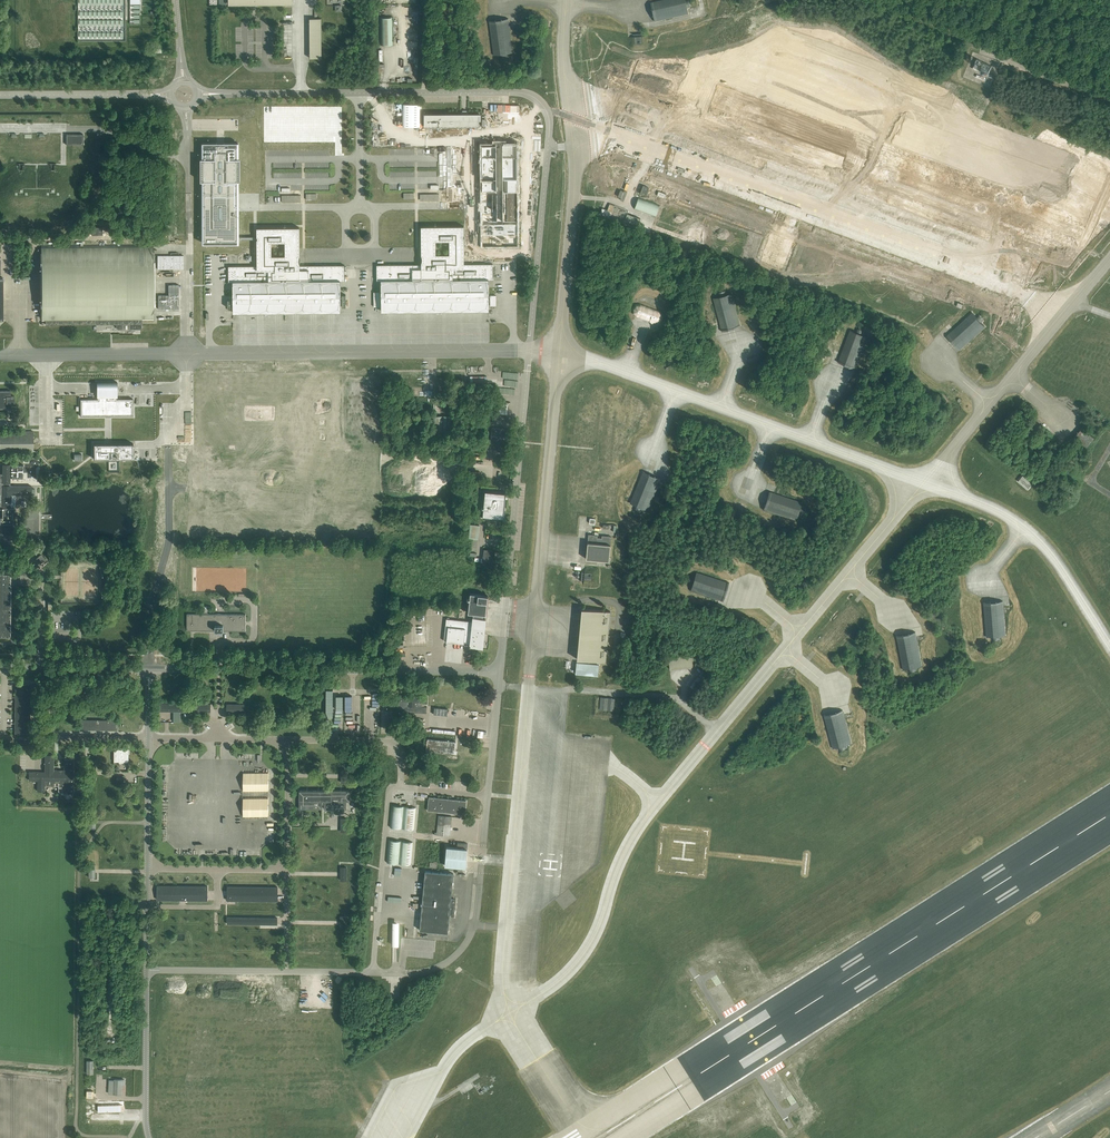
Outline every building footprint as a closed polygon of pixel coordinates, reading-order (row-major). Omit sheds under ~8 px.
[(685,0),(660,0),(650,2),(655,21),(688,14),(687,8),(691,8),(689,0),(686,0),(685,0)] [(393,45),(392,17),(380,17),(381,45),(393,45)] [(310,18),(310,58),(322,58),(321,18),(310,18)] [(489,21),(493,55),(499,54),(500,58),(508,57),(507,53),(513,52),(508,18),(489,21)] [(982,61),(977,59),(973,68),(978,70),(982,61)] [(424,114),(424,126),(479,126),(479,114),(479,113),(468,113),(468,111),(461,111),(461,113),(424,114)] [(83,145),(83,134),(66,134),(66,145),(83,145)] [(517,144),(503,144),(503,142),(496,143),(496,144),(482,144),(483,234),(464,234),(463,234),(463,238),(464,238),(483,237),(483,245),(518,245),(517,144)] [(202,159),(200,159),(201,181),(202,181),(203,224),(202,224),(202,227),(203,227),(203,242),(239,242),(239,240),(257,239),(258,239),(258,236),(257,236),(239,236),(239,215),(239,194),(238,194),(238,181),(240,181),(240,158),(238,158),(238,144),(224,144),(216,144),(216,145),(202,145),(202,159)] [(646,195),(648,191),(649,187),(643,185),(640,193),(646,195)] [(423,262),(421,262),(421,264),(377,265),(377,269),(377,278),(377,281),(378,281),(378,280),(381,280),(381,311),(489,310),(489,294),(489,287),(489,280),(492,279),(492,280),(493,280),(493,264),(484,264),(464,264),(464,245),(464,238),(463,238),(463,234),(464,234),(464,228),(464,226),(421,226),(421,248),(421,255),(423,255),(423,262)] [(257,247),(257,266),(237,266),(228,266),(228,282),(233,282),(233,290),(233,296),(233,312),(341,311),(341,281),(344,281),(345,281),(345,278),(345,269),(345,265),(300,265),(300,263),(299,263),(299,256),(300,256),(300,249),(299,227),(257,228),(257,229),(257,236),(258,236),(258,239),(257,239),(257,247)] [(46,321),(46,324),(120,324),(120,328),(122,329),(130,329),(132,327),(132,324),(142,324),(142,321),(154,321),(154,305),(154,271),(154,260),(153,260),(153,245),(41,245),(41,261),(41,272),(40,272),(40,295),(41,295),(41,306),(42,306),(42,321),(46,321)] [(184,255),(158,255),(158,269),(183,269),(184,255)] [(158,295),(158,309),(166,309),(169,309),(179,308),(179,284),(170,284),(170,295),(158,295)] [(718,296),(713,298),(722,331),(740,326),(732,293),(726,294),(725,290),(717,293),(718,296)] [(641,303),(636,303),(632,308),(633,313),(636,316),(645,320),(645,319),(650,321),(650,322),(653,323),(654,323),(659,323),(663,319),(663,314),(659,310),(645,305),(641,303)] [(954,329),(946,335),(960,350),(985,326),(981,322),(984,320),(978,314),(975,316),(972,312),(954,329)] [(868,336),(863,335),(864,331),(856,328),(855,332),(850,330),(840,354),(838,362),(856,369),(868,336)] [(308,380),(308,397),(318,396),(318,380),(308,380)] [(91,399),(80,399),(81,399),(81,415),(80,415),(80,416),(104,416),(133,415),(133,399),(133,398),(116,399),(116,395),(117,395),(117,383),(117,382),(97,382),(97,395),(98,395),(98,399),(91,399)] [(11,403),(15,403),(14,396),(11,396),(11,390),(0,390),(0,409),(11,409),(11,403)] [(444,415),(440,416),(433,416),(433,432),(453,432),(453,415),(444,415)] [(503,428),(493,427),(492,427),(490,448),(502,449),(502,440),(501,440),(501,438),(503,439),(503,428)] [(1082,427),(1074,437),(1075,437),(1087,447),(1094,438),(1083,428),(1083,427),(1082,427)] [(30,451),(33,451),(33,431),(0,431),(0,451),(30,451)] [(133,443),(93,444),(94,444),(94,458),(94,459),(133,458),(133,444),(133,443)] [(2,509),(2,517),(0,517),(0,519),(0,520),(0,523),(2,523),(2,533),(14,534),(14,529),(14,513),(14,508),(11,508),(11,494),(16,494),(17,494),(24,494),(25,494),(27,494),(29,494),(31,494),(32,494),(35,494),(35,490),(35,489),(33,489),(32,489),(32,487),(32,486),(31,486),(29,486),(11,485),(10,485),(10,483),(10,477),(11,477),(23,478),(23,473),(23,467),(23,464),(15,464),(10,464),(3,464),(3,473),(0,473),(0,509),(2,509)] [(643,471),(630,503),(635,505),(634,508),(641,512),(643,508),(648,510),(659,483),(661,478),(643,471)] [(497,517),(497,519),(503,520),(503,521),(503,522),(506,492),(506,493),(485,491),(483,518),(489,519),(489,516),(497,517)] [(804,508),(800,507),(802,502),(774,493),(769,491),(763,510),(796,520),(798,515),(801,516),(804,508)] [(469,538),(478,539),(479,525),(470,524),(469,538)] [(586,558),(609,561),(611,536),(602,535),(602,538),(598,537),(598,535),(588,534),(588,538),(586,558)] [(483,562),(491,563),(493,550),(484,549),(483,562)] [(695,577),(691,576),(689,584),(692,585),(690,590),(723,601),(729,582),(696,572),(695,577)] [(10,586),(11,575),(0,574),(0,636),(10,636),(10,586)] [(466,645),(469,646),(470,646),(471,645),(472,645),(472,646),(482,647),(483,635),(484,635),(485,618),(483,618),(483,615),(486,615),(487,606),(488,595),(470,593),(468,613),(473,614),(473,617),(473,621),(446,618),(444,640),(471,643),(470,644),(469,644),(469,645),(467,644),(466,645)] [(1003,606),(1003,601),(983,602),(986,636),(991,636),(992,640),(1000,639),(1000,635),(1005,635),(1003,606)] [(606,658),(605,658),(610,614),(610,611),(582,608),(577,659),(606,661),(606,658)] [(223,630),(245,631),(246,614),(245,614),(245,615),(244,615),(244,614),(187,613),(187,630),(215,630),(215,632),(215,633),(223,633),(223,630)] [(917,670),(916,667),(922,666),(916,636),(915,632),(896,635),(902,669),(908,668),(909,672),(917,670)] [(668,657),(670,669),(692,666),(691,655),(668,657)] [(598,675),(598,672),(599,664),(577,662),(576,673),(598,675)] [(30,684),(16,684),(15,735),(29,735),(30,684)] [(400,695),(399,701),(398,711),(426,712),(427,706),(422,706),(422,702),(427,703),(428,697),(415,696),(416,695),(409,695),(400,695)] [(601,697),(600,709),(608,710),(613,711),(615,698),(607,697),(601,697)] [(832,748),(838,747),(839,750),(847,748),(846,745),(851,743),(844,714),(843,710),(824,715),(832,748)] [(117,730),(118,720),(81,719),(80,729),(117,730)] [(426,751),(454,754),(456,741),(427,738),(426,751)] [(123,761),(128,761),(128,748),(124,748),(124,746),(119,746),(119,748),(114,748),(114,761),(119,761),(119,763),(123,763),(123,761)] [(64,793),(73,793),(73,759),(64,759),(64,770),(54,770),(54,755),(45,754),(45,772),(29,771),(29,780),(37,780),(37,791),(45,791),(45,785),(58,786),(58,792),(64,792),(64,793)] [(346,800),(350,800),(350,790),(299,790),(299,808),(322,808),(322,804),(324,804),(324,808),(346,809),(346,800)] [(467,800),(429,796),(427,810),(465,814),(467,800)] [(415,823),(416,813),(416,807),(392,805),(390,827),(414,829),(415,823)] [(450,836),(450,831),(452,816),(438,815),(437,834),(450,836)] [(413,842),(389,839),(387,862),(411,864),(413,842)] [(457,847),(446,846),(445,865),(466,867),(466,862),(466,858),(468,843),(458,842),(457,847)] [(450,915),(454,916),(456,899),(451,898),(453,873),(425,870),(420,930),(448,932),(450,915)] [(157,899),(207,900),(208,886),(158,885),(157,899)] [(268,901),(268,900),(278,901),(278,887),(228,886),(227,900),(238,900),(238,901),(238,900),(252,900),(252,901),(253,901),(253,900),(267,900),(267,901),(268,901)] [(115,1080),(109,1080),(109,1093),(121,1094),(122,1085),(124,1085),(124,1079),(115,1079),(115,1080)]
